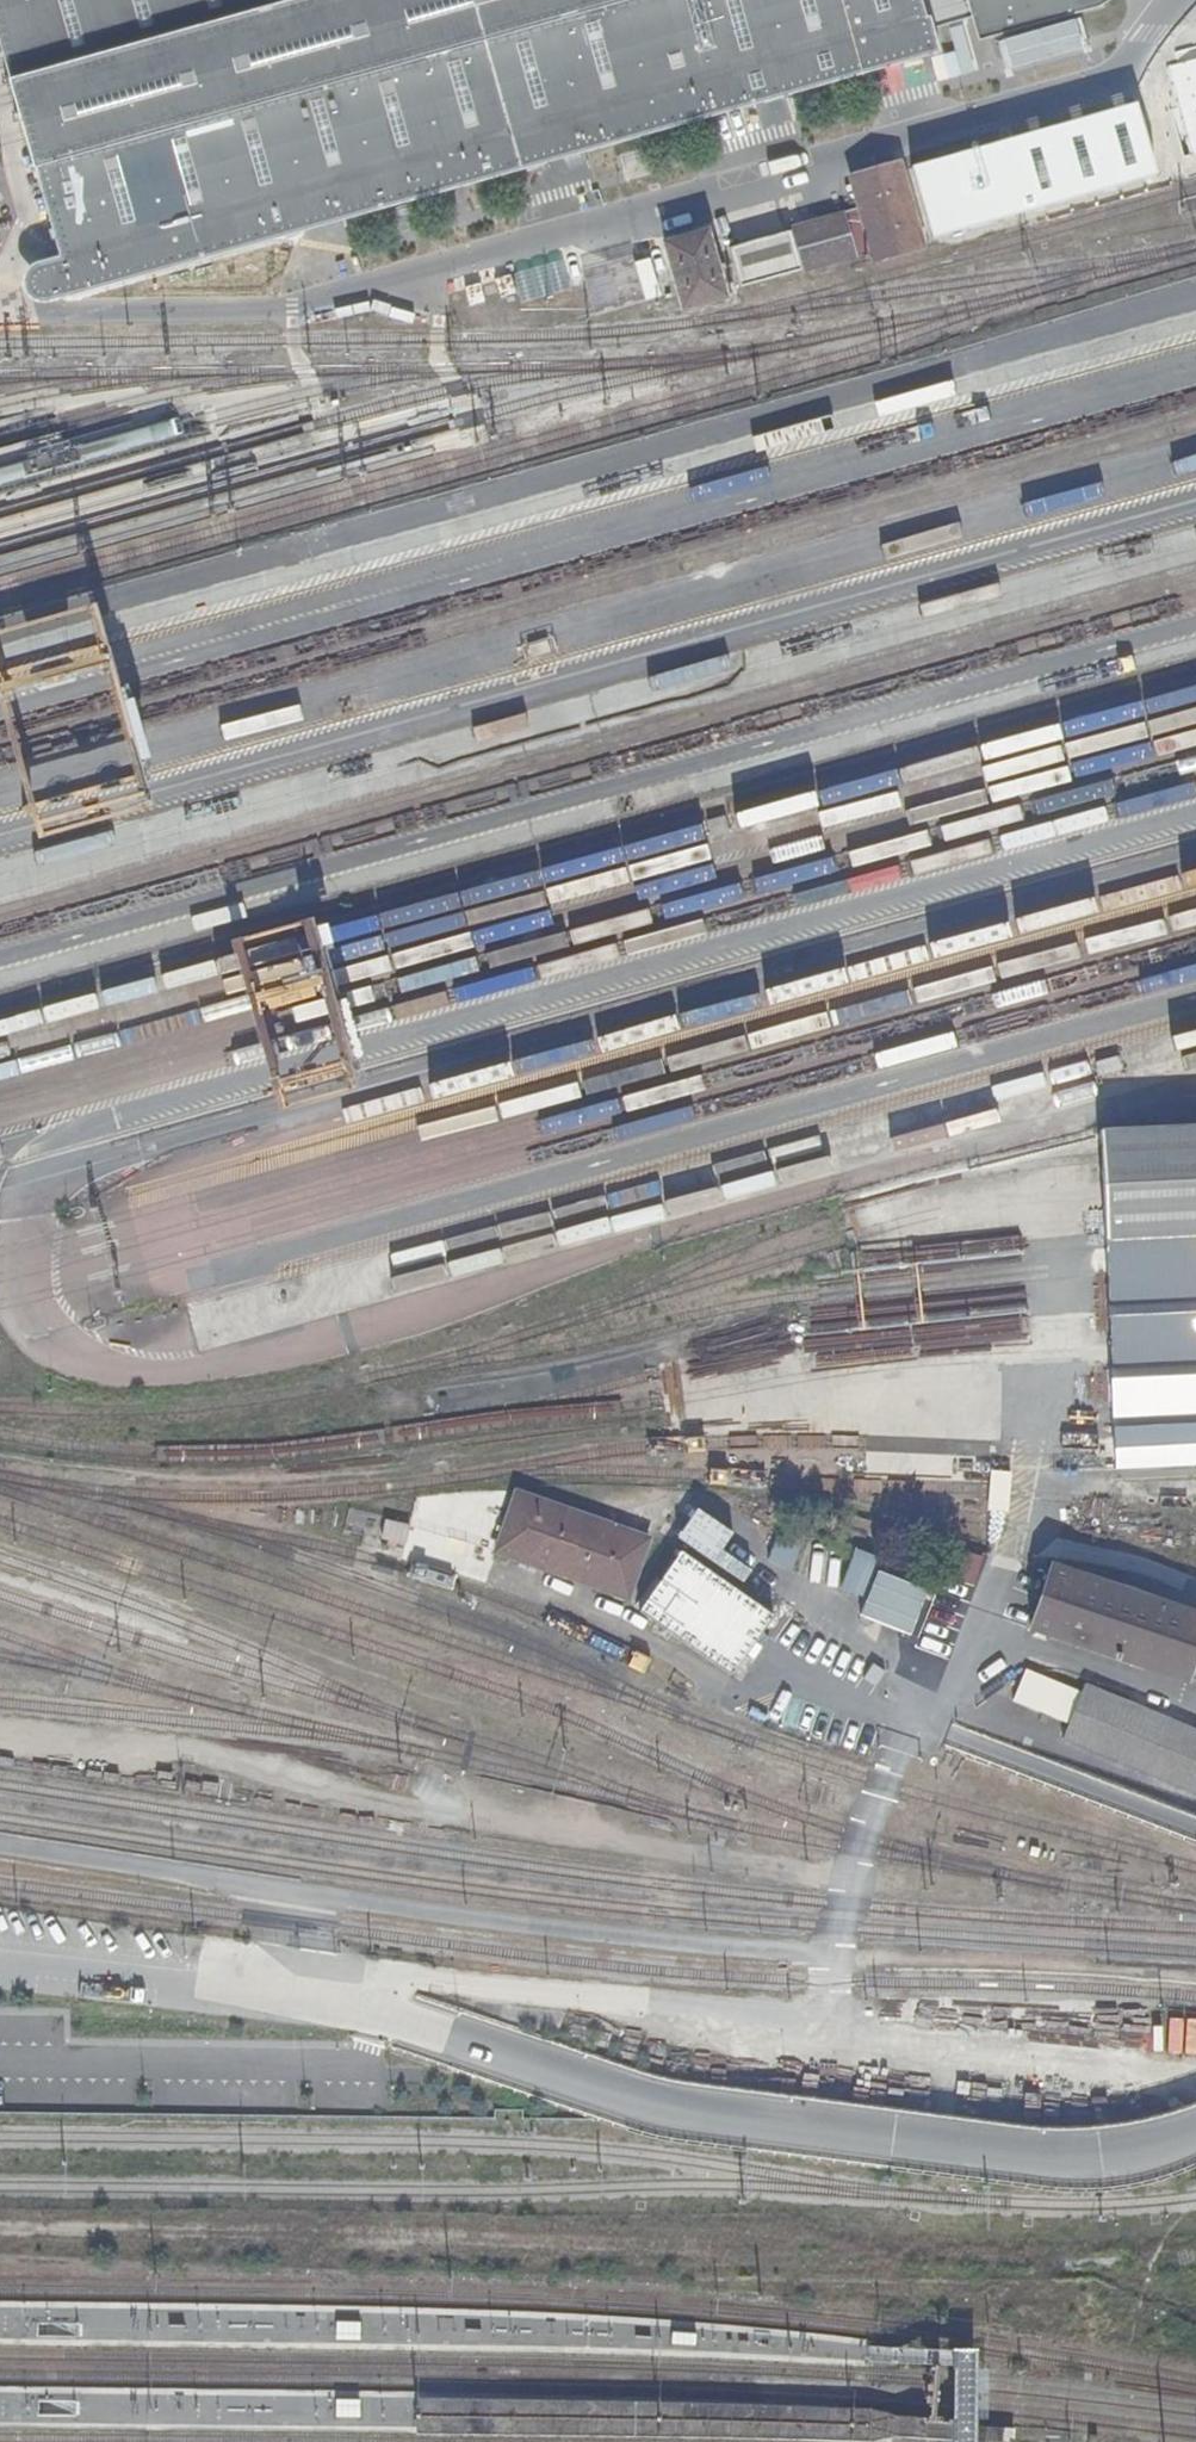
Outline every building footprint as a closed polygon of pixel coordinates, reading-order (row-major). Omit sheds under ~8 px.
[(37,300),(46,299),(943,47),(937,27),(973,16),(980,38),(1102,4),(1109,0),(0,0),(0,52),(3,63),(8,79),(13,97),(23,135),(57,252),(31,259),(25,263),(22,268),(18,276),(19,284),(23,292),(29,297),(37,300)] [(1179,63),(1189,101),(1163,108),(1177,159),(1195,154),(1195,59),(1179,63)] [(1173,185),(1153,117),(1030,152),(1049,220),(1173,185)] [(898,163),(852,176),(876,260),(923,247),(898,163)] [(990,185),(923,204),(933,243),(1001,224),(990,185)] [(841,214),(731,246),(743,286),(852,254),(841,214)] [(709,235),(665,246),(680,310),(726,298),(709,235)] [(654,259),(622,268),(631,302),(664,292),(654,259)] [(1104,1129),(1113,1351),(1113,1352),(1118,1466),(1195,1462),(1195,1125),(1104,1129)] [(658,1540),(520,1491),(499,1550),(636,1599),(658,1540)] [(697,1508),(678,1537),(744,1584),(753,1570),(722,1548),(734,1532),(697,1508)] [(409,1524),(387,1519),(383,1537),(405,1542),(409,1524)] [(811,1535),(784,1525),(770,1560),(795,1571),(811,1535)] [(878,1558),(855,1549),(839,1587),(863,1597),(878,1558)] [(780,1616),(686,1552),(645,1612),(738,1676),(780,1616)] [(1056,1565),(1036,1627),(1190,1679),(1195,1661),(1195,1613),(1056,1565)] [(929,1590),(879,1571),(861,1615),(912,1635),(929,1590)] [(1013,1702),(1070,1725),(1083,1692),(1026,1670),(1013,1702)] [(1086,1685),(1083,1692),(1070,1725),(1065,1738),(1195,1792),(1195,1730),(1086,1685)] [(422,2436),(629,2438),(791,2441),(948,2441),(948,2435),(924,2434),(924,2428),(924,2423),(866,2411),(632,2400),(422,2393),(422,2436)]
